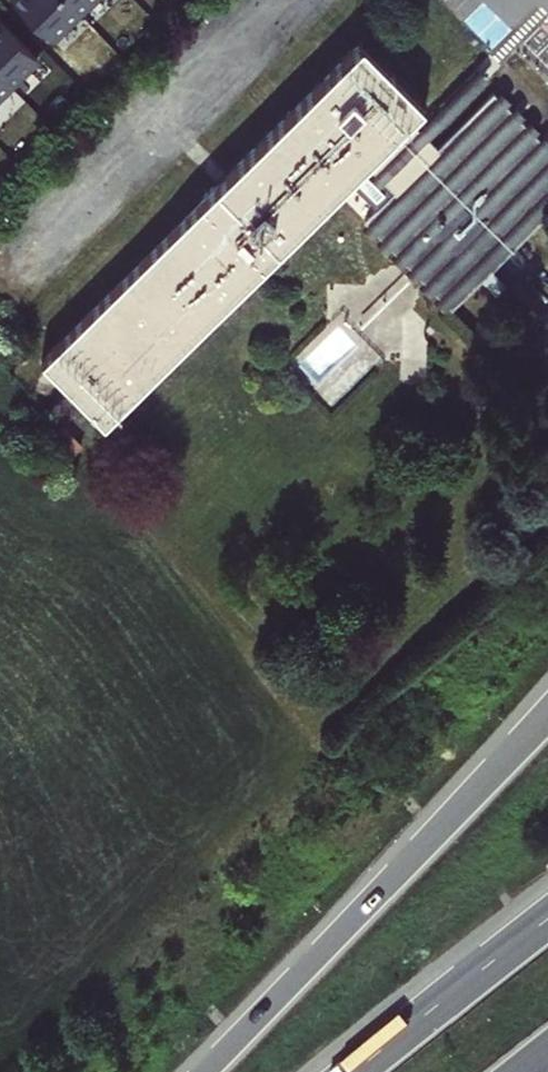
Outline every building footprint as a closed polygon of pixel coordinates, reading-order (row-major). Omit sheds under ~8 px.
[(67,0),(13,0),(51,39),(78,12),(67,0)] [(78,12),(91,0),(67,0),(78,12)] [(9,83),(36,56),(0,20),(0,74),(9,83)] [(452,306),(547,209),(547,144),(493,89),(437,146),(429,138),(436,131),(426,119),(418,126),(409,118),(424,103),(361,40),(42,358),(105,422),(366,161),(374,169),(385,181),(394,189),(365,219),(452,306)] [(483,61),(426,119),(436,131),(494,73),(483,61)] [(0,74),(0,92),(9,83),(0,74)] [(385,181),(374,169),(369,175),(380,187),(385,181)] [(354,310),(379,333),(425,284),(399,261),(354,310)]
